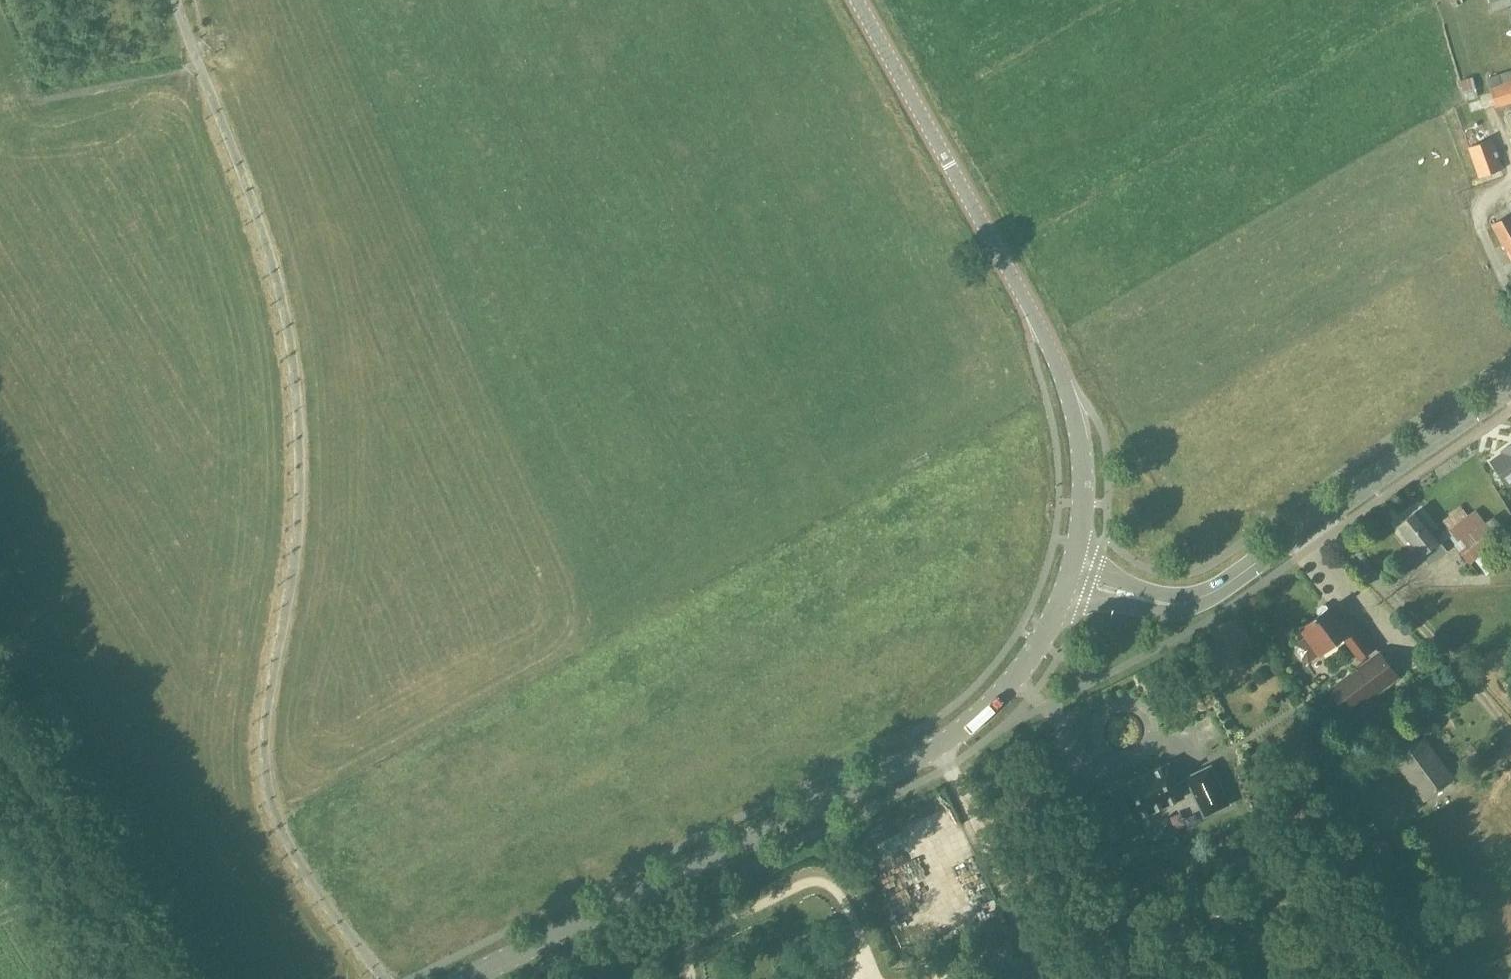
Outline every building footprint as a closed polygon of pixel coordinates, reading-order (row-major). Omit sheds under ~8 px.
[(1510,6),(1510,0),(1489,0),(1493,12),(1510,6)] [(1510,104),(1510,76),(1489,83),(1497,108),(1510,104)] [(1503,170),(1493,139),(1471,147),(1480,177),(1503,170)] [(1493,225),(1508,253),(1510,252),(1510,215),(1493,225)] [(1504,451),(1505,452),(1492,461),(1509,488),(1510,486),(1510,447),(1504,451)] [(1510,559),(1510,547),(1507,541),(1503,544),(1500,540),(1508,534),(1496,516),(1486,523),(1477,511),(1469,516),(1464,508),(1444,522),(1454,535),(1452,536),(1458,545),(1457,545),(1471,564),(1477,560),(1488,575),(1510,559)] [(1449,552),(1441,541),(1419,512),(1400,527),(1423,556),(1430,566),(1449,552)] [(1311,663),(1322,655),(1345,638),(1361,660),(1378,648),(1356,618),(1346,626),(1332,607),(1302,629),(1308,636),(1297,645),(1296,653),(1303,662),(1311,663)] [(1350,716),(1401,677),(1382,651),(1330,690),(1350,716)] [(1426,738),(1396,760),(1426,800),(1456,778),(1426,738)] [(1230,806),(1212,767),(1188,779),(1189,779),(1178,784),(1169,766),(1123,788),(1138,820),(1184,798),(1182,793),(1193,788),(1207,817),(1230,806)]
